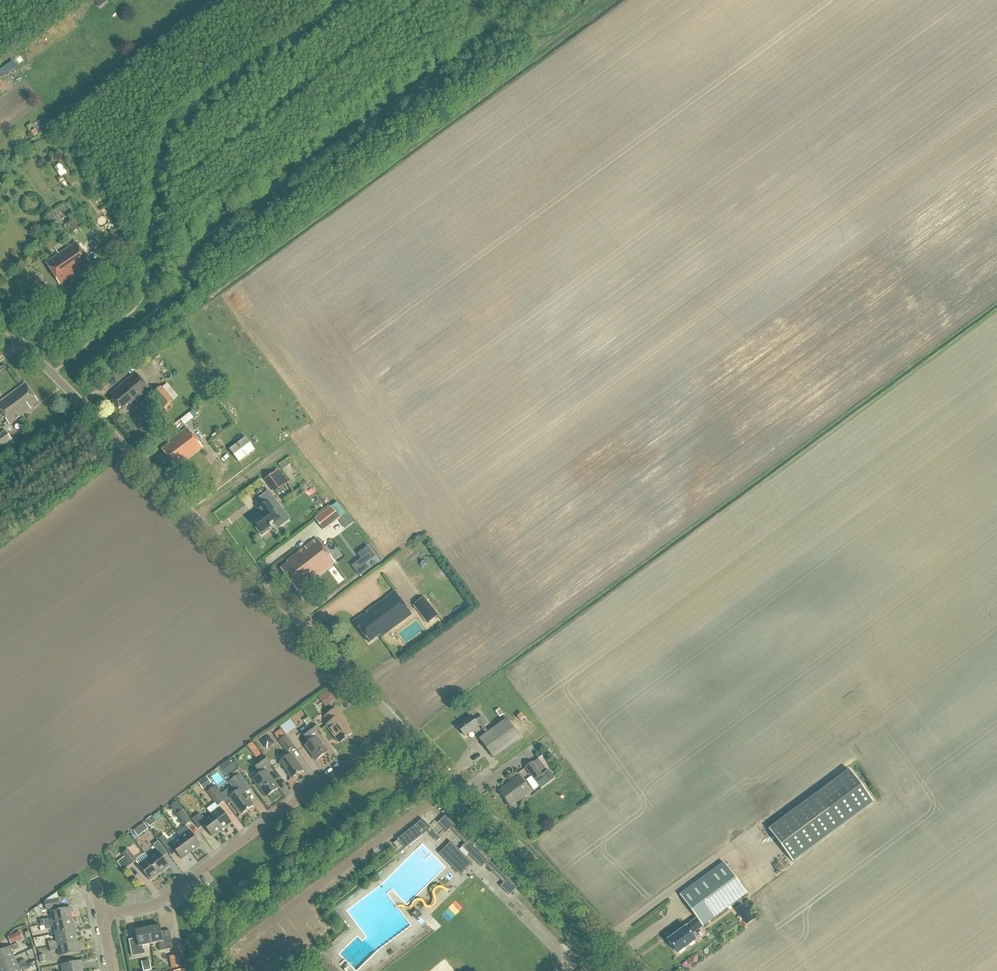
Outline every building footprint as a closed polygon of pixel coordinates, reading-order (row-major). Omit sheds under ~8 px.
[(14,61),(0,71),(0,75),(2,78),(18,66),(14,61)] [(39,134),(53,126),(47,116),(27,127),(29,132),(36,128),(39,134)] [(60,163),(54,167),(61,177),(67,173),(60,163)] [(73,221),(67,225),(72,233),(78,228),(73,221)] [(51,241),(45,245),(49,251),(55,247),(51,241)] [(45,264),(60,285),(90,264),(76,243),(45,264)] [(132,407),(151,391),(136,373),(110,394),(114,399),(112,401),(119,409),(121,407),(123,410),(130,404),(132,407)] [(152,395),(164,409),(168,413),(176,406),(173,401),(179,396),(167,382),(152,395)] [(38,402),(25,384),(0,403),(0,411),(11,425),(31,410),(30,408),(38,402)] [(139,406),(143,411),(147,407),(143,402),(139,406)] [(193,412),(181,418),(184,423),(196,418),(193,412)] [(203,448),(188,428),(168,442),(170,444),(163,449),(176,468),(203,448)] [(6,431),(0,435),(0,448),(12,440),(6,431)] [(255,451),(246,438),(229,450),(239,463),(255,451)] [(274,494),(288,483),(285,479),(271,489),(274,494)] [(269,501),(258,509),(262,515),(253,521),(258,528),(257,529),(262,536),(269,530),(268,528),(270,527),(271,528),(273,527),(272,525),(281,519),(269,501)] [(324,531),(340,519),(340,518),(346,514),(337,502),(331,507),(314,519),(324,531)] [(335,563),(323,547),(317,539),(286,561),(288,563),(281,569),(298,591),(335,563)] [(352,567),(359,576),(369,569),(366,564),(375,557),(368,547),(358,555),(362,560),(352,567)] [(379,635),(381,638),(412,616),(394,592),(354,622),(369,643),(379,635)] [(413,606),(427,624),(438,615),(424,597),(413,606)] [(329,691),(321,696),(328,705),(331,708),(333,707),(330,703),(335,700),(329,691)] [(339,744),(352,734),(344,723),(346,722),(336,709),(325,717),(330,724),(326,726),(339,744)] [(471,716),(457,726),(465,737),(480,726),(486,734),(479,739),(493,759),(521,739),(507,719),(488,732),(484,727),(488,724),(482,716),(475,721),(471,716)] [(309,728),(302,733),(310,743),(305,746),(316,761),(328,752),(314,734),(319,731),(314,725),(309,717),(303,721),(309,728)] [(286,734),(296,727),(291,719),(280,726),(286,734)] [(287,752),(294,747),(280,730),(274,734),(287,752)] [(253,754),(258,750),(253,742),(247,747),(253,754)] [(232,757),(239,766),(245,761),(239,752),(232,757)] [(292,779),(303,770),(291,754),(280,763),(292,779)] [(253,764),(256,768),(259,772),(261,774),(253,780),(267,797),(279,788),(266,770),(265,771),(264,768),(270,764),(263,756),(253,764)] [(542,775),(533,762),(525,768),(535,781),(542,775)] [(237,768),(226,776),(229,780),(239,772),(237,768)] [(769,830),(792,862),(873,802),(849,770),(769,830)] [(254,806),(245,794),(250,790),(239,775),(230,782),(237,792),(229,798),(241,815),(254,806)] [(510,805),(517,800),(518,802),(531,792),(519,776),(499,791),(510,805)] [(203,790),(211,783),(206,777),(198,783),(203,790)] [(207,791),(218,806),(225,800),(214,786),(207,791)] [(221,808),(211,815),(222,830),(232,823),(221,808)] [(192,822),(183,810),(177,815),(185,826),(192,822)] [(222,830),(211,815),(205,820),(200,814),(192,820),(199,829),(204,826),(212,837),(222,830)] [(438,823),(447,832),(451,828),(466,844),(462,847),(482,868),(486,864),(504,883),(500,886),(510,896),(517,889),(489,861),(490,860),(475,844),(474,845),(445,816),(438,823)] [(151,826),(155,822),(151,817),(146,820),(151,826)] [(437,842),(441,839),(423,820),(397,840),(398,840),(393,844),(397,849),(402,846),(405,849),(427,832),(437,842)] [(144,833),(149,829),(145,823),(139,827),(144,833)] [(190,831),(180,838),(191,853),(201,846),(190,831)] [(191,853),(180,838),(171,845),(164,836),(159,839),(167,851),(172,847),(182,860),(191,853)] [(461,874),(473,863),(451,841),(439,853),(461,874)] [(158,852),(149,859),(160,874),(169,867),(161,855),(166,851),(158,842),(153,845),(158,852)] [(123,854),(125,857),(117,862),(124,871),(131,866),(137,861),(128,850),(123,854)] [(160,874),(149,859),(139,866),(150,881),(160,874)] [(696,941),(691,934),(746,894),(723,863),(679,895),(697,918),(668,940),(678,954),(696,941)] [(58,898),(44,901),(46,911),(60,908),(58,898)] [(51,912),(52,918),(52,920),(50,920),(49,919),(44,920),(45,925),(72,919),(70,908),(51,912)] [(423,916),(418,909),(411,914),(416,921),(423,916)] [(746,925),(754,919),(747,909),(739,915),(746,925)] [(72,919),(45,925),(45,926),(46,930),(51,929),(51,927),(54,927),(55,934),(75,930),(72,919)] [(162,932),(160,926),(148,928),(151,944),(160,943),(160,946),(159,946),(160,951),(173,949),(170,931),(162,932)] [(151,944),(148,928),(136,931),(137,938),(129,940),(132,957),(146,954),(145,949),(144,949),(143,946),(151,944)] [(75,930),(55,934),(57,942),(54,942),(54,941),(48,942),(49,947),(77,941),(75,930)] [(21,933),(9,939),(12,945),(24,940),(21,933)] [(77,941),(49,947),(50,952),(56,951),(56,949),(58,949),(60,957),(79,953),(77,941)] [(15,958),(12,952),(20,948),(18,944),(0,951),(0,964),(15,958)] [(175,968),(181,967),(179,955),(173,956),(175,968)] [(15,958),(0,964),(0,970),(13,970),(27,965),(25,960),(17,963),(15,958)] [(81,961),(62,965),(63,970),(83,970),(81,961)]
